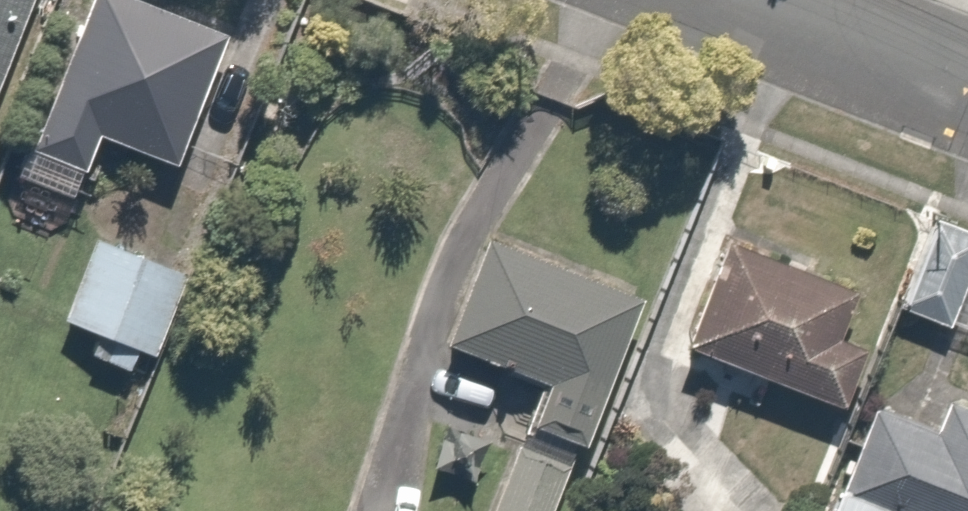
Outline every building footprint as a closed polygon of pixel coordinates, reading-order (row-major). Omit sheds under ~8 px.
[(23,0),(0,0),(0,60),(23,0)] [(82,2),(0,175),(0,178),(75,214),(94,173),(164,206),(228,71),(82,2)] [(964,262),(903,236),(860,334),(921,360),(964,262)] [(177,305),(74,256),(35,338),(137,387),(177,305)] [(849,325),(693,262),(649,371),(805,434),(849,325)] [(628,320),(464,263),(428,367),(522,399),(504,449),(575,473),(628,320)] [(862,404),(815,510),(967,510),(967,449),(862,404)] [(487,463),(466,510),(537,510),(547,489),(487,463)]
